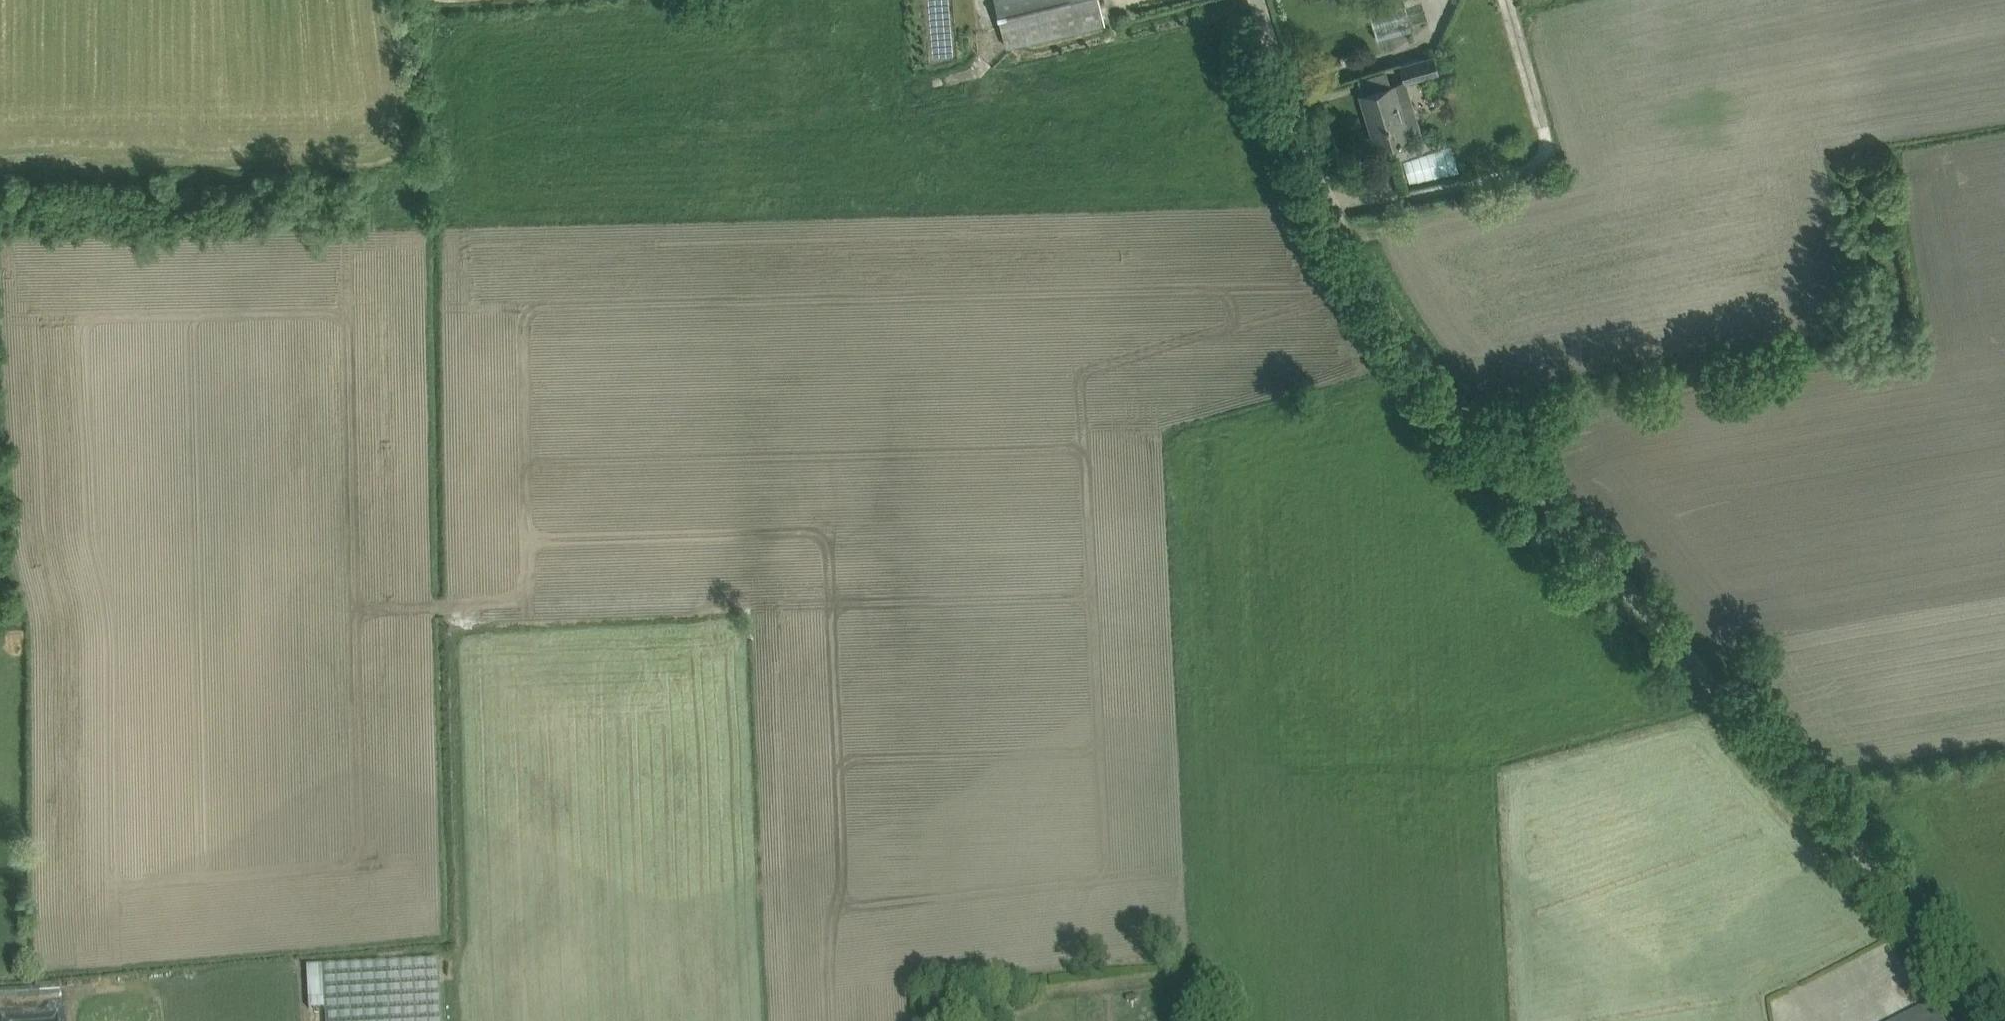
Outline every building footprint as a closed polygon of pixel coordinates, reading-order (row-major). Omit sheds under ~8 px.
[(1006,49),(1105,24),(1099,0),(994,0),(1006,49)] [(1378,15),(1382,40),(1418,35),(1413,10),(1378,15)] [(942,65),(965,62),(963,45),(940,48),(942,65)] [(1437,71),(1432,54),(1399,64),(1404,81),(1437,71)] [(1359,94),(1359,95),(1361,95),(1360,94),(1362,94),(1370,121),(1367,122),(1374,144),(1408,134),(1393,83),(1359,94)] [(326,968),(328,1020),(441,1020),(437,962),(326,968)] [(1935,1001),(1897,1020),(1945,1020),(1935,1001)]
